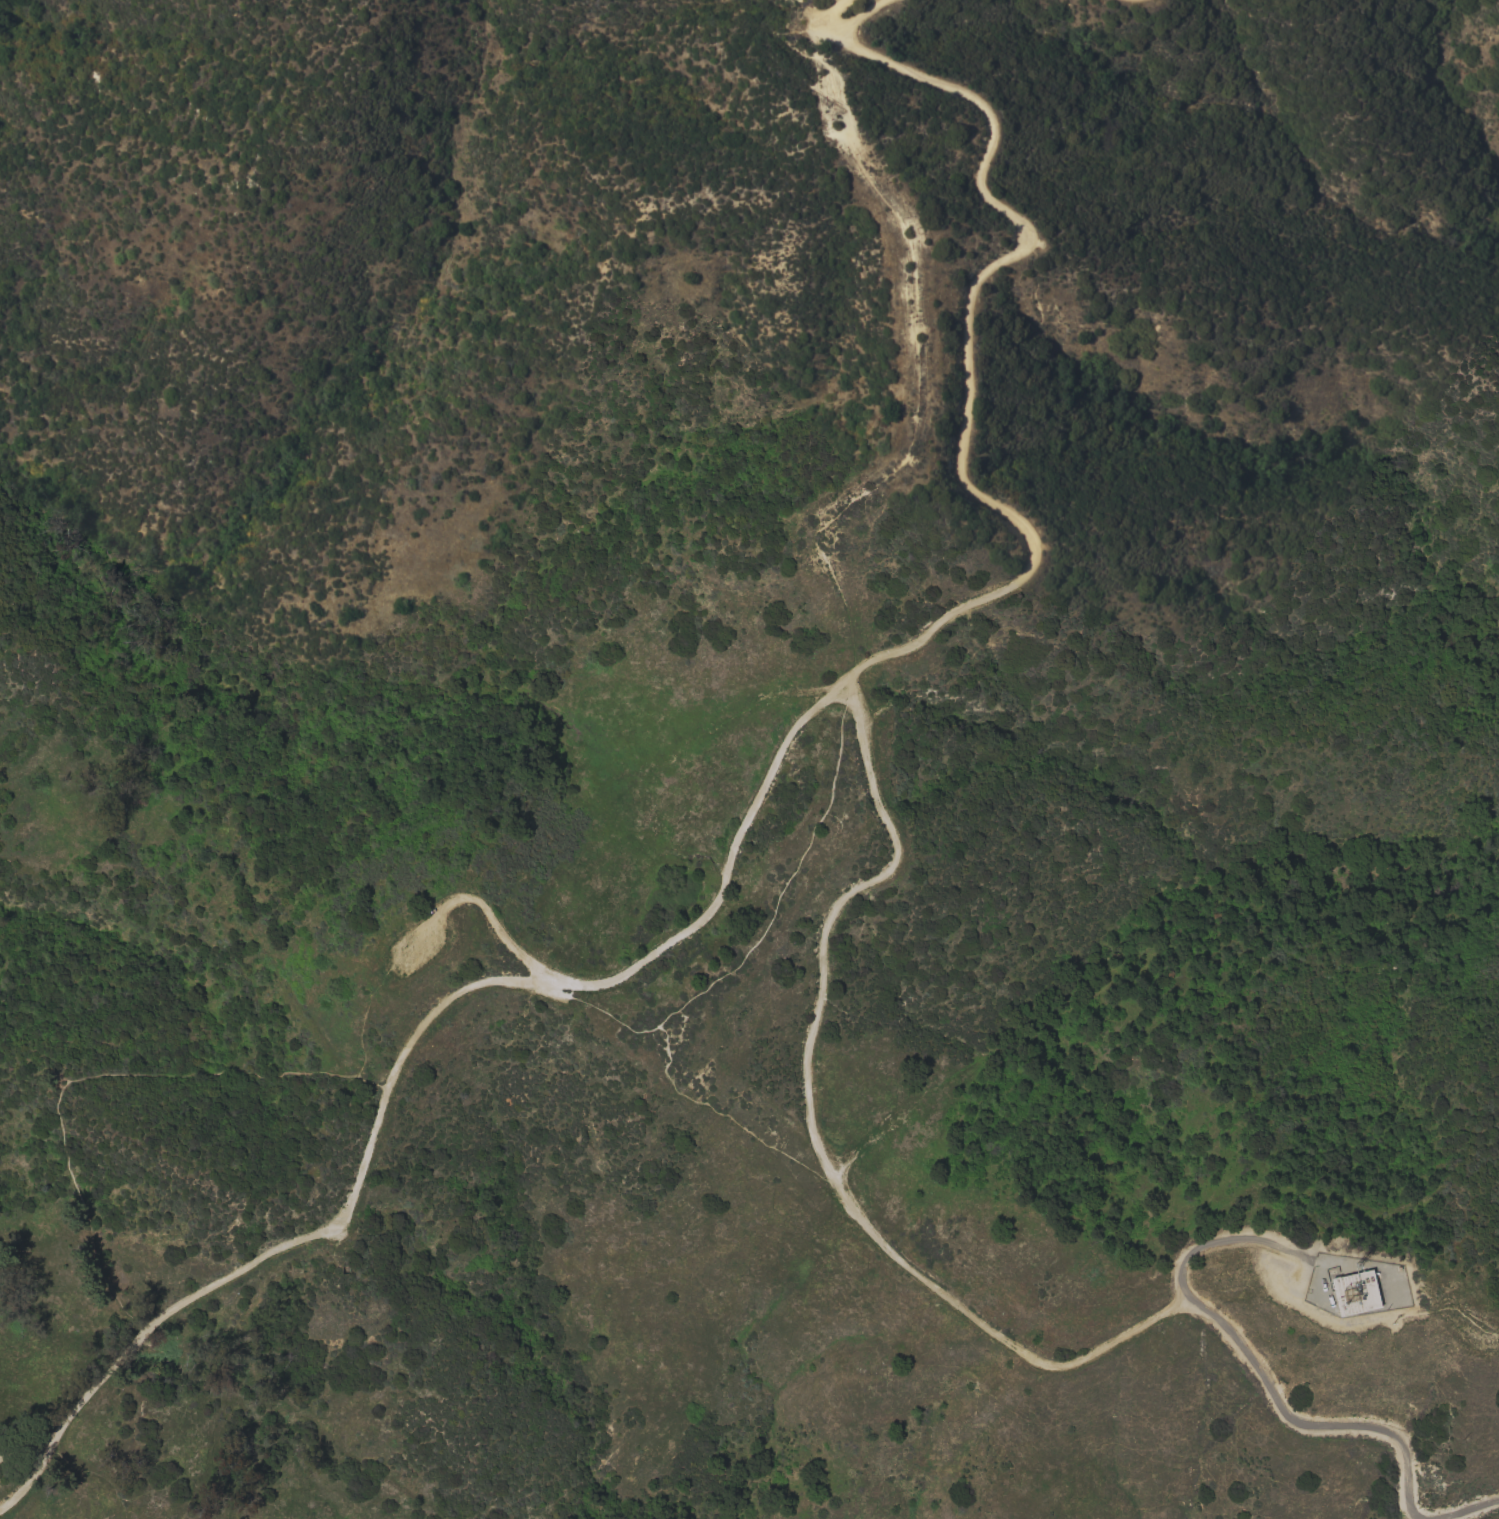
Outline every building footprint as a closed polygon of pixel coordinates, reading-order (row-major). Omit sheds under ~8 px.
[(1372,1271),(1373,1273),(1372,1273),(1373,1276),(1374,1276),(1375,1278),(1373,1278),(1380,1307),(1339,1317),(1332,1288),(1330,1289),(1329,1283),(1331,1283),(1330,1279),(1332,1279),(1331,1278),(1339,1276),(1339,1277),(1360,1272),(1360,1271),(1363,1270),(1363,1271),(1371,1269),(1372,1271)]
